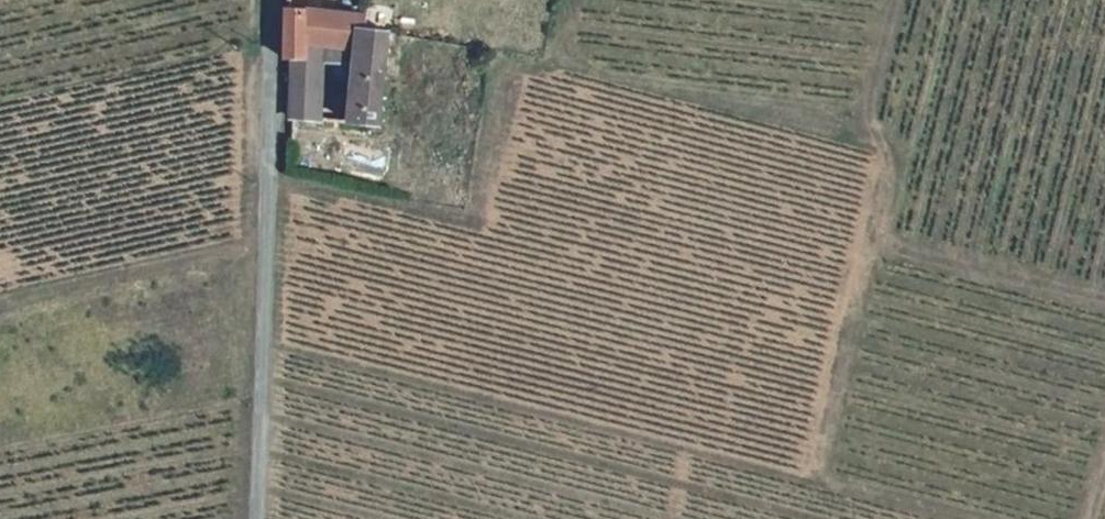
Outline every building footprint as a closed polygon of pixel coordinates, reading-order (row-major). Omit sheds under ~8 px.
[(318,60),(328,60),(363,62),(364,40),(394,42),(399,0),(367,0),(367,4),(367,25),(291,19),(288,67),(288,71),(299,72),(317,73),(318,60)] [(340,0),(292,0),(291,19),(367,25),(367,4),(340,0)] [(357,134),(385,137),(394,42),(364,40),(363,62),(357,134)] [(299,72),(296,130),(324,131),(328,60),(318,60),(317,73),(299,72)]
